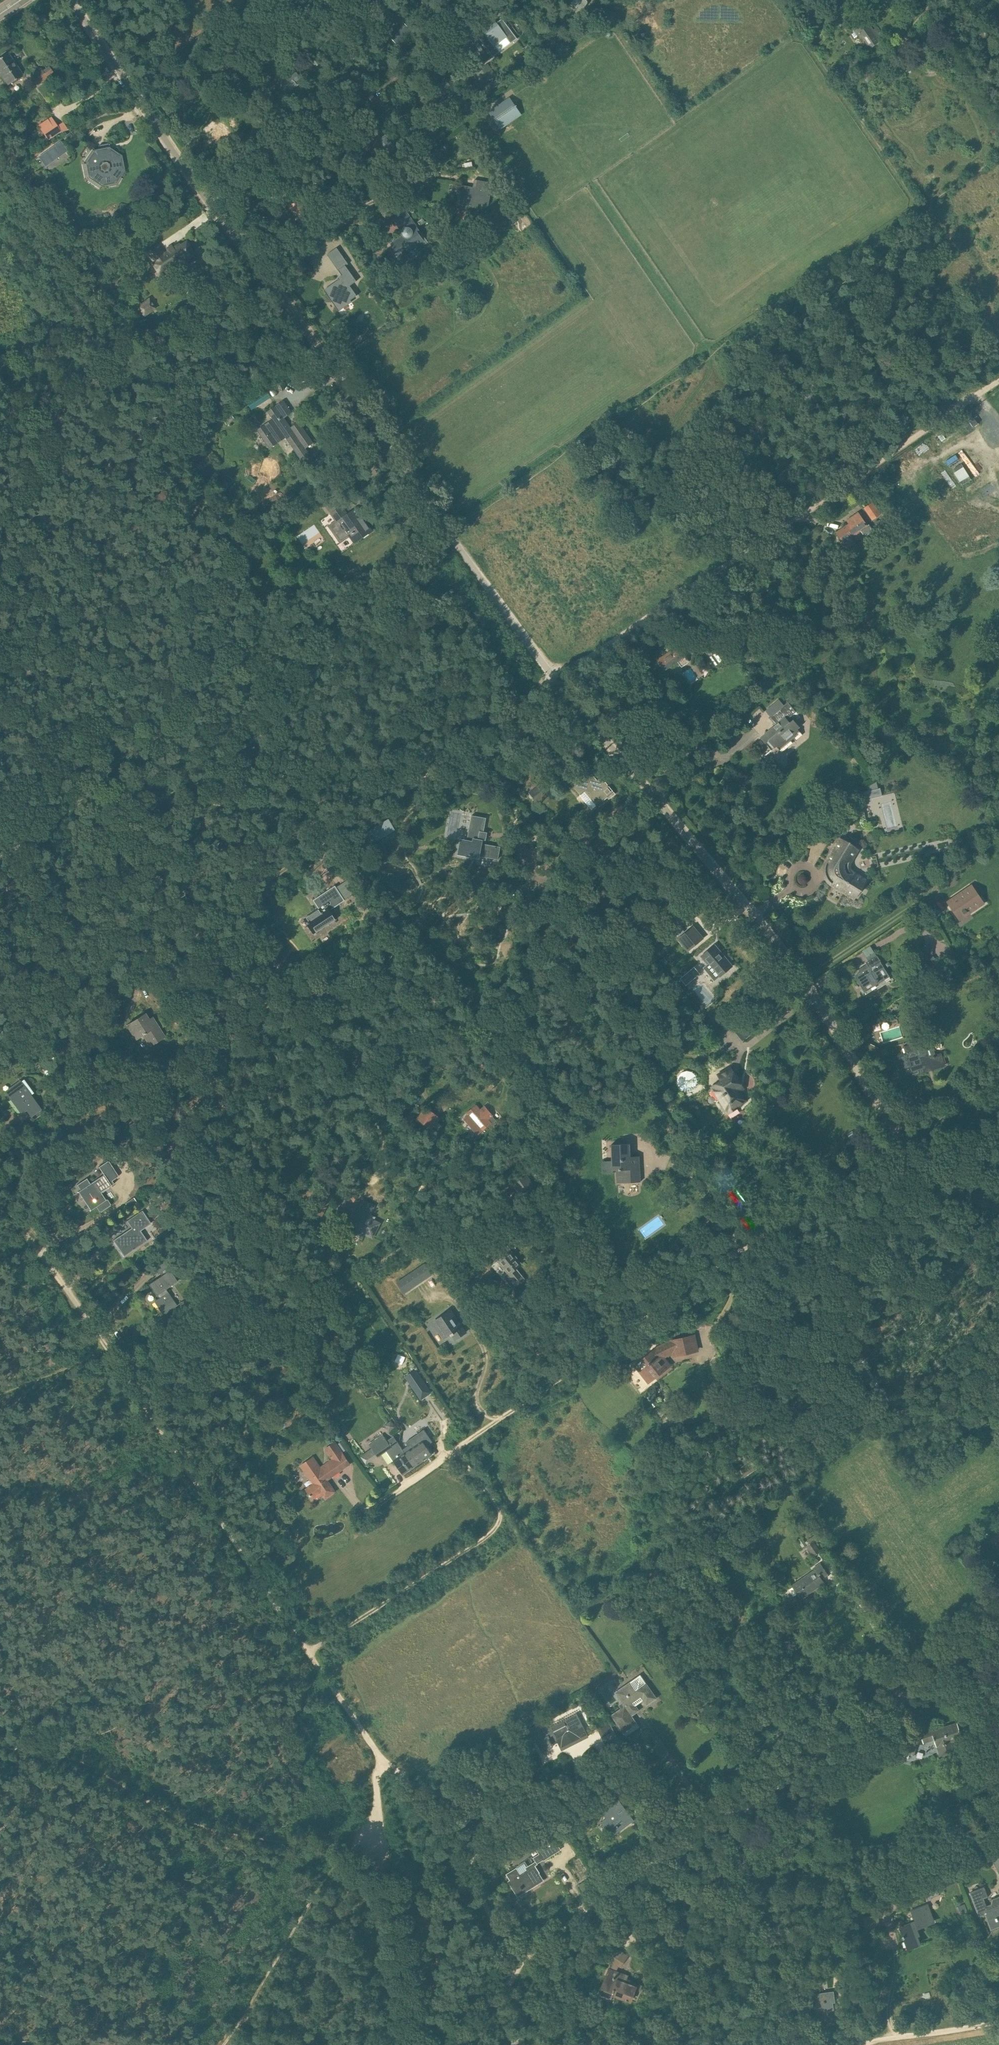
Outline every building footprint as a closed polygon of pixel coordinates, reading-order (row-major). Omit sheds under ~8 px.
[(571,5),(582,12),(589,1),(587,0),(574,0),(571,5)] [(855,37),(859,35),(868,48),(866,50),(867,51),(886,38),(878,26),(873,29),(867,20),(871,17),(870,16),(850,30),(855,37)] [(478,37),(493,57),(500,52),(495,45),(506,37),(511,43),(518,38),(514,34),(516,32),(513,26),(510,28),(503,18),(496,23),(495,21),(488,27),(489,28),(484,32),(478,37)] [(22,74),(8,53),(0,58),(0,72),(8,84),(22,74)] [(321,63),(317,57),(312,60),(316,66),(321,63)] [(487,65),(477,73),(477,74),(482,81),(484,83),(492,77),(489,74),(492,72),(487,65)] [(248,71),(255,80),(261,75),(254,66),(248,71)] [(31,75),(38,85),(47,78),(46,76),(52,72),(49,67),(43,71),(41,68),(31,75)] [(334,87),(338,84),(328,69),(324,72),(334,87)] [(289,91),(302,81),(295,71),(286,77),(288,79),(283,83),(289,91)] [(482,81),(477,74),(472,78),(477,85),(482,81)] [(362,99),(366,103),(371,99),(367,94),(362,99)] [(510,98),(489,112),(501,128),(521,113),(510,98)] [(209,145),(203,147),(204,151),(217,147),(218,150),(228,146),(224,133),(246,126),(242,113),(220,120),(216,108),(205,111),(213,137),(207,139),(209,145)] [(39,126),(48,139),(60,131),(62,133),(68,129),(63,122),(57,126),(51,117),(39,126)] [(374,130),(369,135),(373,139),(378,134),(374,130)] [(74,136),(71,132),(65,136),(68,140),(74,136)] [(448,142),(452,148),(465,137),(461,132),(448,142)] [(384,149),(388,154),(391,152),(395,148),(386,136),(378,142),(384,149)] [(45,167),(67,151),(60,141),(38,157),(45,167)] [(101,185),(115,182),(116,182),(116,181),(123,170),(124,170),(123,170),(120,157),(121,156),(120,156),(109,149),(109,148),(108,149),(95,150),(86,162),(89,177),(101,185)] [(492,191),(489,190),(491,183),(478,180),(477,185),(474,187),(462,184),(458,208),(471,210),(471,207),(478,209),(479,203),(489,205),(492,191)] [(314,197),(322,191),(318,185),(310,190),(314,197)] [(306,208),(309,206),(303,198),(301,199),(300,199),(290,206),(299,219),(309,212),(306,208)] [(327,207),(331,212),(341,205),(337,200),(327,207)] [(404,235),(392,244),(401,257),(417,246),(420,250),(426,245),(419,235),(421,233),(405,210),(393,218),(401,228),(401,227),(404,231),(404,232),(403,232),(403,233),(404,234),(404,235)] [(187,262),(196,257),(186,241),(180,245),(179,243),(164,254),(157,244),(147,251),(154,262),(153,263),(158,271),(154,273),(159,280),(164,277),(160,271),(167,266),(168,267),(184,257),(187,262)] [(460,253),(465,260),(472,256),(467,249),(460,253)] [(343,273),(326,284),(339,304),(356,292),(350,283),(350,281),(356,277),(346,261),(349,259),(345,254),(335,261),(343,273)] [(145,316),(156,308),(150,298),(138,306),(145,316)] [(251,398),(251,399),(248,402),(250,406),(254,403),(257,407),(272,398),(266,389),(251,398)] [(302,461),(311,455),(306,448),(313,442),(312,440),(299,422),(290,429),(287,425),(289,424),(284,417),(292,412),(284,400),(268,412),(273,419),(258,430),(270,448),(286,437),(302,461)] [(208,445),(204,450),(208,454),(209,454),(213,451),(212,450),(208,445)] [(346,515),(341,507),(334,497),(324,503),(340,526),(337,529),(344,539),(347,537),(350,535),(355,543),(364,537),(362,535),(371,529),(362,516),(364,515),(358,507),(346,515)] [(881,514),(878,511),(873,502),(865,508),(873,519),(881,514)] [(288,520),(284,516),(278,520),(282,524),(288,520)] [(870,525),(867,526),(861,516),(855,520),(853,516),(847,520),(850,523),(837,532),(847,548),(855,542),(852,537),(861,531),(863,534),(867,535),(872,532),(872,528),(870,525)] [(666,654),(658,660),(666,671),(679,662),(682,666),(689,661),(679,648),(668,655),(666,654)] [(656,673),(652,676),(657,684),(661,681),(656,673)] [(777,746),(782,752),(793,743),(791,741),(795,737),(797,740),(803,735),(798,729),(800,727),(793,719),(789,722),(787,720),(796,712),(788,702),(769,718),(770,718),(776,725),(760,737),(761,738),(761,737),(766,742),(765,743),(769,740),(775,747),(775,748),(777,746)] [(736,726),(733,728),(739,735),(742,733),(736,726)] [(728,732),(725,735),(731,742),(734,739),(728,732)] [(609,798),(615,794),(608,785),(607,786),(600,778),(597,780),(593,774),(576,788),(581,794),(585,790),(597,805),(608,796),(609,798)] [(538,784),(528,792),(537,804),(543,800),(549,795),(548,793),(549,792),(550,792),(547,787),(545,789),(544,788),(542,790),(538,784)] [(882,796),(880,788),(863,792),(866,800),(882,796)] [(486,818),(472,815),(467,841),(466,840),(465,844),(463,853),(470,854),(470,855),(472,855),(472,854),(496,858),(496,859),(498,859),(501,847),(482,843),(482,839),(484,839),(486,832),(484,832),(485,826),(486,818)] [(368,832),(374,842),(394,829),(389,820),(368,832)] [(856,848),(851,845),(842,839),(829,861),(828,864),(827,866),(827,869),(827,872),(828,874),(829,877),(830,879),(832,881),(834,883),(856,896),(863,884),(846,874),(843,863),(849,861),(856,848)] [(320,908),(305,918),(315,933),(336,919),(330,910),(345,900),(335,886),(314,900),(320,908)] [(983,902),(972,886),(953,899),(954,901),(950,904),(960,918),(983,902)] [(355,897),(363,911),(368,908),(359,894),(355,897)] [(704,938),(694,926),(683,935),(693,947),(704,938)] [(926,943),(925,954),(932,955),(934,944),(926,943)] [(704,968),(714,980),(718,977),(733,965),(715,944),(701,956),(708,965),(704,968)] [(933,956),(923,963),(927,969),(937,962),(933,956)] [(889,975),(885,968),(881,961),(873,966),(870,962),(859,969),(862,973),(859,975),(866,987),(876,980),(877,982),(889,975)] [(686,983),(699,972),(693,966),(681,977),(686,983)] [(149,1046),(165,1036),(154,1020),(151,1022),(145,1013),(127,1025),(135,1039),(142,1034),(149,1046)] [(945,1065),(942,1055),(941,1052),(934,1054),(928,1039),(903,1046),(906,1053),(900,1055),(902,1061),(905,1061),(908,1072),(925,1067),(924,1065),(930,1063),(932,1069),(945,1065)] [(882,1050),(867,1043),(865,1049),(879,1056),(882,1050)] [(734,1107),(746,1100),(734,1079),(737,1077),(730,1066),(730,1067),(719,1074),(722,1080),(712,1087),(721,1100),(719,1102),(727,1115),(736,1110),(734,1107)] [(692,1072),(687,1070),(682,1072),(678,1076),(677,1081),(679,1086),(683,1089),(688,1091),(693,1089),(697,1085),(697,1080),(696,1075),(692,1072)] [(26,1108),(31,1114),(40,1107),(21,1081),(6,1092),(12,1099),(13,1098),(14,1100),(23,1110),(21,1112),(26,1108)] [(480,1110),(476,1105),(468,1113),(482,1130),(491,1122),(493,1124),(497,1121),(485,1106),(480,1110)] [(416,1119),(431,1131),(441,1118),(426,1106),(416,1119)] [(641,1182),(640,1163),(639,1156),(630,1156),(630,1143),(612,1144),(613,1170),(617,1170),(617,1182),(641,1182)] [(399,1167),(405,1162),(395,1151),(389,1156),(399,1167)] [(104,1175),(80,1191),(92,1209),(98,1205),(101,1211),(110,1206),(101,1192),(114,1183),(112,1180),(117,1177),(107,1161),(99,1167),(104,1175)] [(348,1169),(340,1165),(335,1176),(343,1180),(348,1169)] [(522,1195),(534,1187),(527,1176),(515,1184),(522,1195)] [(358,1195),(345,1189),(341,1197),(354,1203),(358,1195)] [(517,1195),(513,1199),(517,1203),(521,1198),(517,1195)] [(137,1203),(134,1197),(125,1203),(129,1208),(137,1203)] [(360,1235),(362,1232),(373,1238),(380,1223),(369,1217),(375,1206),(364,1200),(356,1215),(352,1214),(346,1226),(347,1228),(360,1235)] [(113,1240),(123,1256),(147,1240),(140,1230),(151,1223),(142,1210),(127,1221),(132,1228),(113,1240)] [(456,1225),(463,1235),(468,1232),(461,1222),(456,1225)] [(516,1268),(520,1265),(510,1252),(509,1254),(504,1247),(499,1251),(504,1257),(501,1260),(510,1272),(505,1276),(510,1283),(521,1275),(516,1268)] [(432,1274),(424,1264),(397,1282),(404,1293),(432,1274)] [(155,1301),(164,1314),(177,1305),(166,1289),(177,1281),(169,1270),(149,1283),(149,1284),(156,1295),(159,1293),(161,1297),(155,1301)] [(466,1332),(451,1310),(439,1318),(441,1321),(438,1323),(447,1336),(451,1333),(452,1335),(453,1334),(456,1339),(466,1332)] [(646,1366),(655,1377),(667,1368),(658,1357),(662,1354),(663,1355),(675,1349),(675,1348),(680,1347),(681,1354),(696,1351),(692,1335),(673,1340),(658,1347),(636,1364),(640,1370),(646,1366)] [(421,1398),(431,1391),(423,1379),(413,1387),(421,1398)] [(384,1424),(389,1431),(396,1427),(391,1420),(384,1424)] [(344,1424),(337,1428),(342,1435),(349,1431),(344,1424)] [(408,1445),(403,1449),(404,1452),(414,1467),(432,1454),(426,1446),(433,1442),(424,1430),(406,1442),(408,1445)] [(393,1436),(387,1440),(383,1434),(369,1443),(372,1447),(360,1455),(366,1464),(378,1456),(387,1450),(404,1474),(414,1467),(404,1452),(403,1449),(393,1436)] [(330,1477),(350,1463),(342,1452),(342,1453),(335,1443),(326,1448),(333,1459),(320,1467),(313,1457),(301,1465),(314,1484),(307,1489),(312,1497),(321,1491),(325,1497),(334,1491),(327,1481),(331,1478),(330,1477)] [(667,1473),(663,1468),(656,1472),(653,1467),(647,1471),(652,1477),(656,1474),(659,1478),(667,1473)] [(814,1535),(807,1540),(810,1545),(807,1547),(813,1556),(820,1551),(816,1544),(818,1543),(815,1539),(816,1538),(814,1535)] [(802,1537),(797,1540),(802,1547),(807,1544),(802,1537)] [(723,1543),(724,1553),(731,1552),(730,1542),(723,1543)] [(847,1557),(851,1563),(857,1559),(853,1553),(847,1557)] [(817,1587),(822,1584),(824,1582),(822,1578),(828,1574),(820,1563),(813,1568),(815,1570),(792,1585),(801,1598),(809,1593),(808,1592),(817,1586),(817,1587)] [(646,1705),(656,1698),(640,1674),(615,1692),(622,1702),(620,1704),(622,1708),(612,1714),(624,1731),(637,1722),(632,1715),(639,1710),(635,1705),(643,1699),(646,1705)] [(578,1722),(568,1727),(564,1720),(533,1735),(543,1754),(543,1753),(542,1751),(553,1746),(554,1746),(553,1742),(558,1740),(561,1747),(587,1734),(583,1725),(580,1727),(578,1722)] [(602,1737),(614,1731),(614,1730),(609,1721),(597,1728),(602,1737)] [(957,1751),(953,1740),(962,1737),(957,1722),(932,1731),(932,1728),(920,1732),(924,1743),(934,1739),(940,1756),(957,1751)] [(914,1755),(916,1750),(919,1741),(908,1737),(904,1752),(914,1755)] [(640,1800),(634,1792),(629,1784),(620,1791),(631,1807),(640,1800)] [(610,1833),(632,1817),(617,1798),(602,1810),(608,1817),(602,1822),(610,1833)] [(527,1847),(537,1841),(533,1835),(523,1841),(527,1847)] [(553,1836),(536,1847),(544,1860),(561,1849),(553,1836)] [(543,1859),(540,1853),(533,1857),(536,1861),(526,1867),(527,1869),(521,1873),(517,1867),(506,1873),(510,1880),(509,1881),(516,1892),(522,1888),(524,1892),(544,1880),(534,1865),(538,1863),(537,1863),(543,1859)] [(591,1880),(580,1887),(584,1892),(594,1885),(591,1880)] [(993,1899),(992,1904),(987,1906),(983,1897),(987,1895),(984,1887),(971,1892),(980,1914),(985,1912),(991,1929),(998,1926),(998,1897),(993,1899)] [(934,1920),(927,1903),(911,1910),(915,1920),(900,1927),(904,1936),(903,1936),(904,1939),(904,1938),(907,1945),(919,1941),(917,1936),(920,1935),(917,1927),(934,1920)] [(965,1903),(958,1906),(961,1916),(968,1913),(965,1903)] [(849,1943),(841,1947),(843,1954),(845,1953),(846,1954),(842,1956),(845,1963),(856,1958),(849,1943)] [(616,1971),(621,1965),(628,1956),(617,1948),(610,1958),(614,1961),(613,1963),(612,1965),(611,1967),(610,1969),(609,1969),(600,1992),(612,1996),(613,1993),(626,1998),(626,2000),(628,2000),(628,1999),(631,2000),(636,1987),(625,1982),(627,1978),(620,1975),(620,1973),(616,1971)] [(832,1999),(834,1999),(834,1991),(811,1994),(813,2008),(826,2006),(826,2010),(834,2009),(832,1999)] [(511,2037),(512,2044),(525,2043),(525,2035),(511,2037)]
